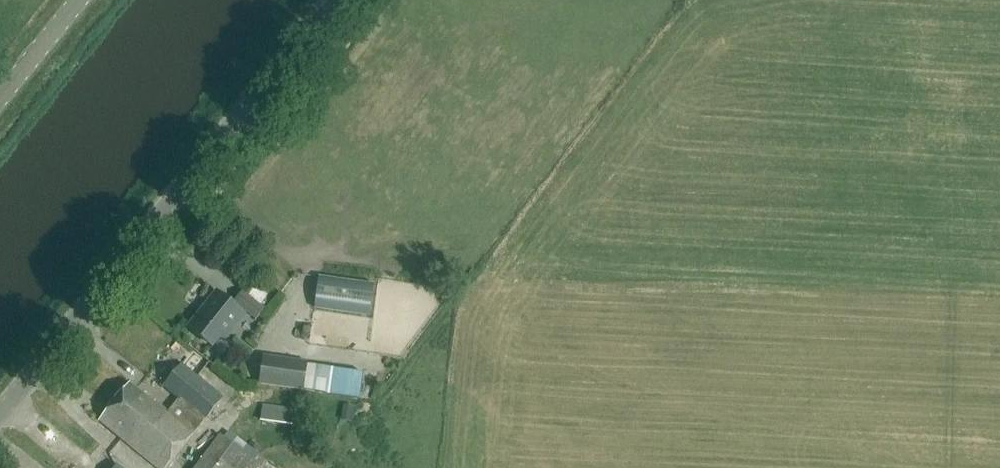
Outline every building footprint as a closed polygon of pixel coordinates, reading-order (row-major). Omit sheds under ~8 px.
[(257,284),(250,292),(263,303),(270,296),(257,284)] [(265,309),(243,292),(235,302),(256,319),(265,309)] [(244,314),(217,293),(189,328),(211,346),(223,331),(227,335),(244,314)] [(306,362),(262,356),(258,384),(302,390),(306,362)] [(305,389),(327,392),(331,366),(309,362),(305,389)] [(182,364),(163,387),(179,400),(168,412),(155,401),(154,403),(130,383),(99,421),(156,467),(167,467),(224,399),(182,364)] [(291,410),(263,406),(261,421),(289,426),(291,410)] [(220,435),(194,467),(257,467),(259,465),(220,435)]
